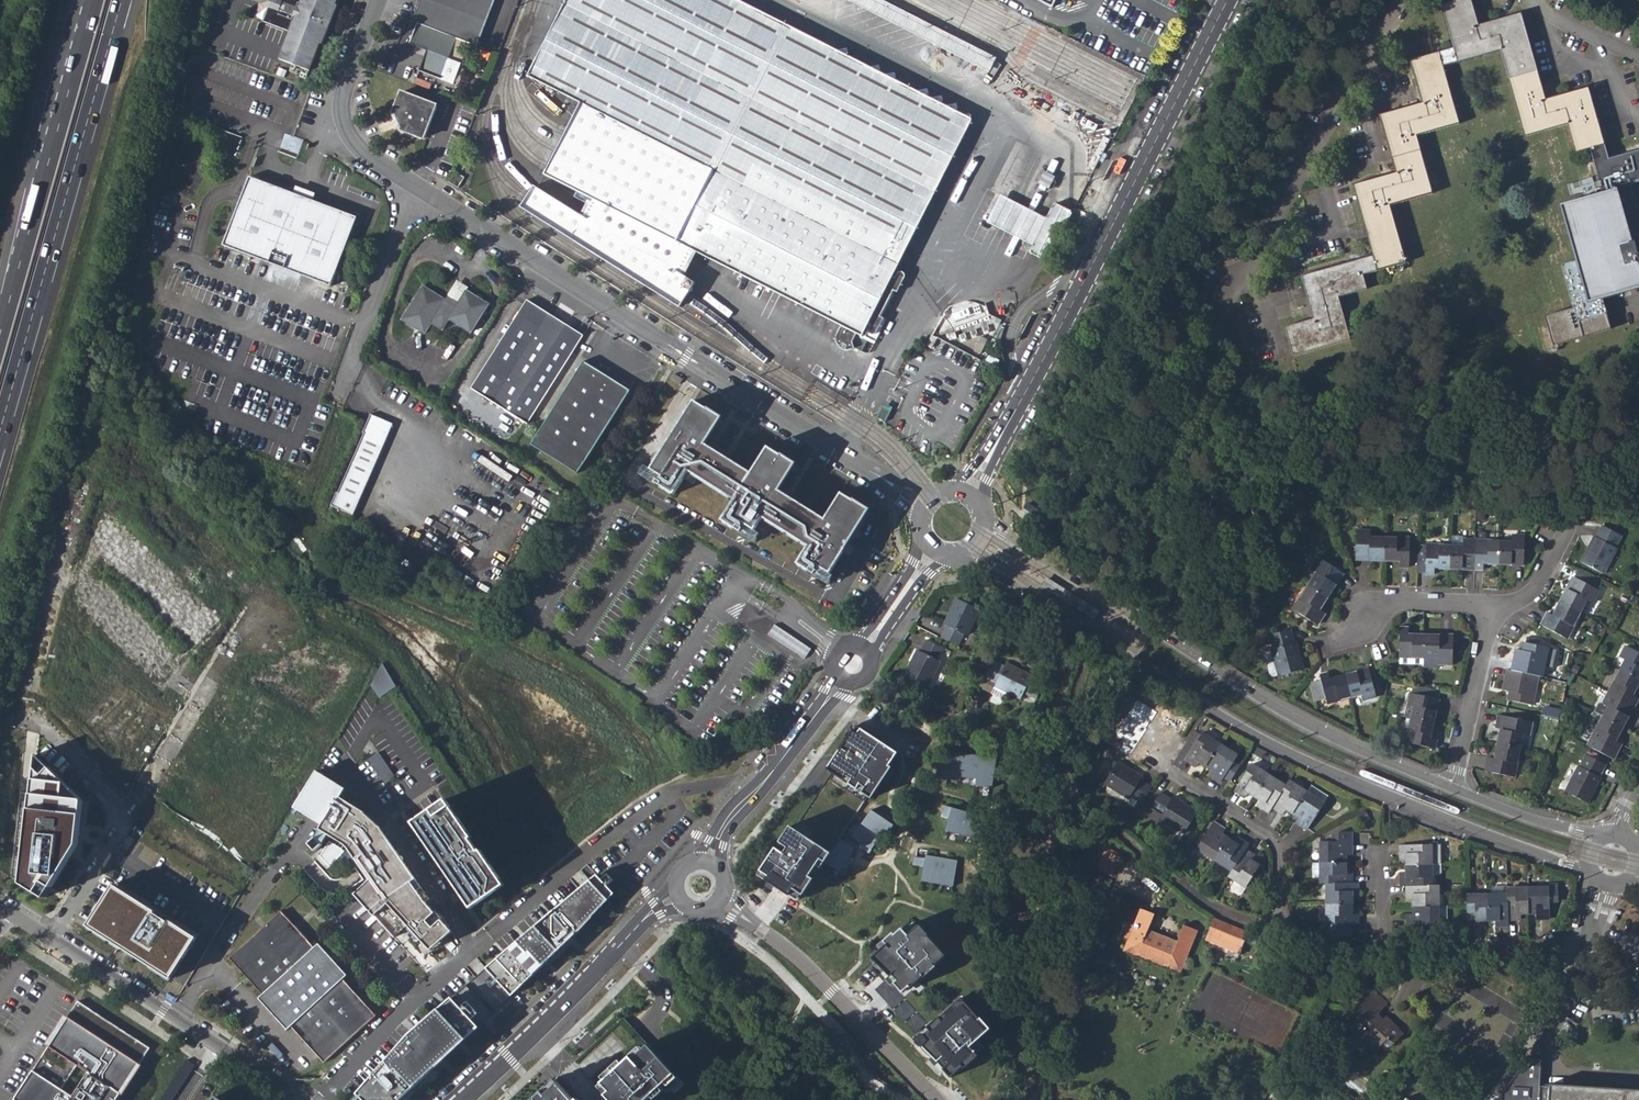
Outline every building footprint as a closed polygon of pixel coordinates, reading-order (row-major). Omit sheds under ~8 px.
[(274,5),(270,4),(264,17),(266,20),(291,30),(281,58),(310,69),(321,41),(323,42),(338,3),(336,2),(336,0),(276,0),(274,5)] [(414,30),(419,32),(443,42),(456,46),(462,48),(479,54),(497,5),(482,0),(425,0),(414,30)] [(581,101),(773,198),(780,186),(890,242),(883,259),(896,268),(941,179),(938,181),(935,181),(932,181),(930,180),(917,155),(920,148),(942,160),(944,163),(945,167),(945,171),(962,137),(959,141),(953,145),(950,144),(929,134),(933,125),(960,124),(962,126),(964,130),(964,133),(970,120),(734,0),(567,0),(529,74),(581,101)] [(990,72),(997,57),(885,0),(850,0),(990,72)] [(1458,46),(1463,61),(1505,49),(1530,135),(1572,123),(1580,150),(1594,147),(1611,141),(1594,84),(1565,92),(1566,98),(1552,101),(1538,51),(1526,10),(1496,19),(1498,24),(1485,28),(1477,0),(1456,0),(1446,3),(1458,46)] [(443,42),(419,32),(412,50),(415,57),(425,61),(419,79),(419,80),(455,93),(462,72),(455,69),(449,67),(456,46),(443,42)] [(462,48),(456,46),(449,67),(455,69),(462,48)] [(1444,50),(1449,65),(1463,61),(1458,46),(1444,50)] [(1464,123),(1449,65),(1444,50),(1414,58),(1427,105),(1414,109),(1412,105),(1383,113),(1400,175),(1387,179),(1386,174),(1356,183),(1375,255),(1372,256),(1377,272),(1408,263),(1392,207),(1437,194),(1421,135),(1464,123)] [(404,124),(401,132),(425,140),(438,103),(400,90),(391,115),(397,118),(404,124)] [(549,163),(544,172),(589,195),(698,252),(840,326),(834,340),(833,344),(834,348),(837,351),(839,354),(843,355),(846,355),(850,354),(853,352),(855,349),(851,342),(854,335),(861,338),(868,325),(874,327),(896,286),(890,283),(896,268),(883,259),(890,242),(780,186),(773,198),(581,101),(565,132),(556,149),(549,163)] [(962,137),(964,133),(964,130),(962,126),(960,124),(933,125),(929,134),(950,144),(953,145),(959,141),(962,137)] [(1594,147),(1596,159),(1614,154),(1611,141),(1594,147)] [(1614,154),(1596,159),(1605,191),(1564,202),(1580,259),(1567,263),(1580,306),(1551,314),(1558,340),(1612,325),(1604,297),(1638,287),(1638,247),(1634,228),(1638,227),(1638,194),(1636,182),(1638,181),(1638,147),(1614,154)] [(938,181),(941,179),(945,171),(945,167),(944,163),(942,160),(920,148),(917,155),(930,180),(932,181),(935,181),(938,181)] [(464,179),(452,174),(447,185),(458,192),(464,179)] [(250,177),(224,247),(333,286),(358,216),(311,199),(313,196),(298,190),(297,194),(250,177)] [(528,196),(521,207),(682,307),(688,297),(696,283),(686,276),(676,270),(674,273),(579,214),(534,186),(528,196)] [(698,252),(589,195),(579,214),(674,273),(676,270),(686,276),(698,252)] [(1056,201),(1031,251),(1046,258),(1071,209),(1056,201)] [(1360,260),(1365,275),(1377,272),(1372,256),(1360,260)] [(1369,290),(1365,275),(1360,260),(1302,276),(1311,304),(1314,304),(1318,317),(1285,325),(1293,356),(1351,340),(1339,298),(1369,290)] [(453,291),(464,296),(467,292),(469,289),(458,283),(453,291)] [(489,304),(467,292),(464,296),(453,291),(445,301),(422,290),(402,325),(423,337),(431,326),(443,332),(450,321),(471,333),(489,304)] [(474,391),(530,426),(585,335),(528,300),(474,391)] [(945,329),(951,345),(993,330),(988,314),(945,329)] [(583,362),(533,441),(579,470),(629,391),(583,362)] [(679,384),(683,379),(674,374),(671,379),(679,384)] [(720,417),(694,401),(672,435),(651,470),(664,478),(661,482),(657,480),(655,483),(674,495),(684,479),(694,485),(698,478),(734,500),(721,521),(741,533),(743,529),(738,526),(741,522),(754,531),(762,518),(808,546),(797,564),(814,575),(817,571),(812,568),(814,564),(830,574),(843,552),(841,551),(845,545),(868,509),(841,493),(825,519),(788,496),(779,491),(780,489),(778,488),(792,467),(794,463),(767,447),(751,473),(726,457),(711,448),(706,445),(706,444),(704,442),(720,417)] [(885,405),(878,417),(886,422),(894,410),(885,405)] [(371,413),(333,505),(354,514),(355,515),(394,423),(371,413)] [(354,514),(333,505),(330,513),(351,521),(354,514)] [(1592,537),(1580,561),(1603,573),(1615,551),(1615,549),(1621,536),(1601,526),(1595,537),(1592,537)] [(1355,531),(1354,561),(1399,562),(1399,567),(1409,567),(1409,538),(1370,537),(1369,531),(1355,531)] [(1434,575),(1435,569),(1482,570),(1483,565),(1522,565),(1523,536),(1512,536),(1511,541),(1463,540),(1463,535),(1451,535),(1451,546),(1426,546),(1425,575),(1434,575)] [(1293,610),(1318,625),(1325,614),(1321,611),(1342,574),(1317,558),(1310,570),(1315,573),(1293,610)] [(1546,613),(1540,626),(1566,639),(1586,601),(1592,603),(1597,594),(1597,592),(1601,582),(1578,570),(1573,578),(1571,578),(1552,615),(1546,613)] [(963,634),(965,636),(978,610),(956,599),(943,625),(946,626),(941,638),(957,645),(963,634)] [(807,657),(814,647),(777,621),(770,632),(807,657)] [(1400,628),(1398,658),(1422,659),(1422,668),(1437,669),(1438,665),(1451,666),(1452,637),(1423,635),(1408,635),(1408,628),(1400,628)] [(1270,649),(1278,677),(1303,670),(1294,642),(1292,642),(1289,631),(1269,636),(1272,648),(1270,649)] [(1541,676),(1543,667),(1548,649),(1541,648),(1541,641),(1527,639),(1526,643),(1523,644),(1521,652),(1515,651),(1510,671),(1506,670),(1501,690),(1508,692),(1507,700),(1532,705),(1538,676),(1541,676)] [(916,650),(903,676),(926,687),(938,662),(936,660),(941,649),(925,641),(919,652),(916,650)] [(1592,738),(1618,751),(1621,744),(1617,742),(1638,699),(1634,696),(1638,686),(1638,654),(1625,647),(1619,658),(1624,661),(1603,704),(1607,706),(1592,738)] [(1277,675),(1270,649),(1264,651),(1262,655),(1268,674),(1272,676),(1277,675)] [(1543,667),(1551,669),(1556,650),(1548,649),(1543,667)] [(994,687),(1004,692),(1019,700),(1023,693),(1035,699),(1041,680),(1006,663),(1003,667),(992,661),(983,678),(995,684),(994,687)] [(368,678),(380,697),(398,686),(387,667),(368,678)] [(1324,702),(1326,705),(1361,696),(1364,700),(1376,698),(1367,670),(1330,679),(1328,675),(1319,677),(1319,681),(1311,684),(1316,705),(1324,702)] [(1410,719),(1405,741),(1434,748),(1436,740),(1430,739),(1439,701),(1438,701),(1440,693),(1422,689),(1403,685),(1403,688),(1411,690),(1410,695),(1409,695),(1406,706),(1413,708),(1410,719)] [(989,695),(1000,701),(1004,692),(994,687),(989,695)] [(1133,688),(1129,695),(1136,699),(1140,692),(1133,688)] [(1597,705),(1592,713),(1601,717),(1607,706),(1603,704),(1600,703),(1597,705)] [(1413,708),(1406,706),(1404,717),(1410,719),(1413,708)] [(1134,716),(1140,719),(1144,713),(1139,710),(1134,716)] [(1140,719),(1150,725),(1154,719),(1144,713),(1140,719)] [(1488,759),(1485,771),(1514,778),(1523,735),(1528,736),(1532,723),(1502,717),(1492,759),(1488,759)] [(766,880),(790,895),(790,894),(798,900),(802,894),(804,895),(825,862),(840,872),(844,866),(848,868),(852,862),(848,860),(856,848),(841,839),(868,797),(871,799),(892,767),(890,765),(898,753),(856,725),(827,769),(832,773),(795,829),(790,826),(780,842),(783,845),(779,850),(776,848),(761,870),(769,875),(766,880)] [(1173,764),(1180,769),(1185,760),(1200,734),(1195,730),(1173,764)] [(1200,734),(1185,760),(1195,766),(1198,762),(1209,768),(1208,774),(1218,781),(1223,777),(1230,779),(1239,765),(1233,759),(1236,753),(1201,732),(1200,734)] [(41,733),(22,883),(54,892),(80,844),(86,798),(41,733)] [(379,751),(369,758),(387,782),(397,775),(379,751)] [(964,780),(970,757),(954,753),(950,771),(938,768),(936,780),(943,781),(947,782),(947,780),(962,784),(964,784),(965,780),(964,780)] [(1578,767),(1565,791),(1588,803),(1600,781),(1599,778),(1605,765),(1586,755),(1580,766),(1578,767)] [(970,757),(964,780),(965,780),(980,784),(986,760),(970,757)] [(995,794),(1003,762),(986,758),(986,760),(980,784),(979,790),(995,794)] [(1117,762),(1105,784),(1128,798),(1130,796),(1140,803),(1151,786),(1141,779),(1142,777),(1117,762)] [(1294,822),(1305,829),(1322,802),(1287,780),(1285,784),(1250,764),(1234,791),(1244,798),(1248,793),(1258,800),(1257,806),(1267,812),(1272,806),(1282,812),(1285,810),(1297,817),(1294,822)] [(345,787),(316,769),(294,806),(322,823),(340,796),(345,787)] [(32,793),(22,792),(19,823),(29,824),(32,793)] [(1160,793),(1144,818),(1153,824),(1158,817),(1183,833),(1196,812),(1173,797),(1169,799),(1160,793)] [(370,880),(354,894),(393,938),(407,925),(427,948),(448,929),(425,903),(429,900),(380,826),(379,827),(365,812),(340,796),(322,823),(320,828),(344,843),(348,847),(370,880)] [(410,827),(468,913),(501,890),(443,804),(410,827)] [(968,812),(945,805),(942,813),(950,815),(945,831),(962,835),(968,812)] [(863,822),(882,834),(886,837),(894,825),(884,819),(887,815),(880,811),(878,814),(871,810),(863,822)] [(984,817),(968,812),(962,835),(978,840),(984,817)] [(882,834),(863,822),(862,823),(861,822),(851,837),(865,846),(862,849),(869,854),(882,834)] [(1214,823),(1197,849),(1231,870),(1227,877),(1244,888),(1257,866),(1252,863),(1255,857),(1245,849),(1247,844),(1237,837),(1233,842),(1222,835),(1224,828),(1214,823)] [(320,848),(313,840),(306,847),(312,854),(320,848)] [(194,841),(187,854),(203,862),(210,850),(194,841)] [(1323,884),(1325,935),(1341,936),(1350,938),(1350,926),(1358,924),(1358,913),(1352,912),(1352,897),(1357,896),(1358,884),(1352,884),(1352,871),(1346,871),(1345,857),(1350,856),(1351,842),(1317,842),(1317,864),(1317,876),(1317,884),(1323,884)] [(1439,927),(1439,921),(1439,906),(1438,886),(1433,885),(1432,877),(1432,866),(1432,845),(1398,846),(1399,858),(1404,858),(1404,874),(1399,874),(1399,886),(1405,886),(1406,899),(1411,899),(1410,914),(1406,914),(1407,927),(1439,927)] [(1441,845),(1432,845),(1432,866),(1441,865),(1441,845)] [(330,847),(317,859),(327,870),(344,859),(342,855),(330,847)] [(1095,867),(1111,875),(1119,858),(1104,850),(1095,867)] [(937,884),(942,858),(926,855),(925,859),(914,857),(913,865),(921,866),(922,859),(925,859),(921,881),(937,884)] [(953,887),(957,861),(942,858),(937,884),(953,887)] [(1310,875),(1317,876),(1317,864),(1309,864),(1310,875)] [(1441,865),(1432,866),(1432,877),(1439,876),(1441,874),(1441,865)] [(598,873),(590,880),(608,900),(614,893),(598,873)] [(385,1061),(357,1094),(364,1099),(394,1099),(411,1085),(512,995),(608,900),(590,880),(411,1032),(385,1061)] [(1244,888),(1234,881),(1229,888),(1229,891),(1237,896),(1240,895),(1244,888)] [(115,885),(89,925),(172,978),(196,937),(115,885)] [(1466,895),(1467,927),(1480,927),(1480,922),(1494,922),(1495,926),(1506,927),(1506,921),(1520,920),(1521,915),(1535,915),(1535,920),(1549,920),(1547,889),(1506,889),(1506,895),(1466,895)] [(1439,906),(1439,921),(1449,920),(1449,906),(1439,906)] [(1140,909),(1123,951),(1179,973),(1195,932),(1183,926),(1176,941),(1148,930),(1153,915),(1140,909)] [(279,915),(226,961),(256,997),(252,1001),(280,1034),(284,1030),(315,1066),(368,1021),(338,985),(341,982),(310,946),(307,949),(279,915)] [(1237,955),(1242,945),(1245,937),(1247,933),(1213,919),(1205,942),(1237,955)] [(930,935),(920,924),(908,935),(902,928),(895,934),(893,932),(877,947),(880,950),(872,957),(889,976),(888,977),(903,992),(909,987),(911,988),(923,977),(924,978),(936,966),(935,965),(946,955),(929,936),(930,935)] [(448,936),(448,929),(427,948),(427,955),(448,936)] [(1242,945),(1252,949),(1255,942),(1245,937),(1242,945)] [(450,951),(446,946),(442,950),(446,955),(450,951)] [(209,990),(203,995),(209,1002),(215,997),(209,990)] [(1358,1017),(1345,1029),(1365,1047),(1369,1042),(1377,1047),(1386,1039),(1393,1043),(1403,1033),(1386,1017),(1382,1018),(1377,1015),(1386,1004),(1373,992),(1354,1013),(1358,1017)] [(931,1027),(918,1037),(935,1054),(935,1053),(946,1066),(945,1067),(953,1076),(965,1065),(967,1067),(981,1054),(980,1052),(987,1045),(980,1038),(993,1027),(983,1015),(982,1016),(964,996),(942,1015),(941,1014),(929,1025),(931,1027)] [(75,1002),(12,1099),(117,1099),(149,1049),(75,1002)] [(605,1094),(611,1099),(646,1099),(662,1086),(668,1093),(682,1081),(649,1045),(633,1059),(631,1056),(603,1082),(610,1090),(605,1094)] [(1549,1086),(1547,1088),(1540,1087),(1541,1058),(1527,1057),(1496,1099),(1638,1099),(1638,1091),(1549,1086)] [(555,1078),(542,1090),(546,1094),(559,1082),(555,1078)] [(531,1099),(579,1099),(577,1098),(575,1099),(559,1082),(546,1094),(542,1090),(531,1099)]
